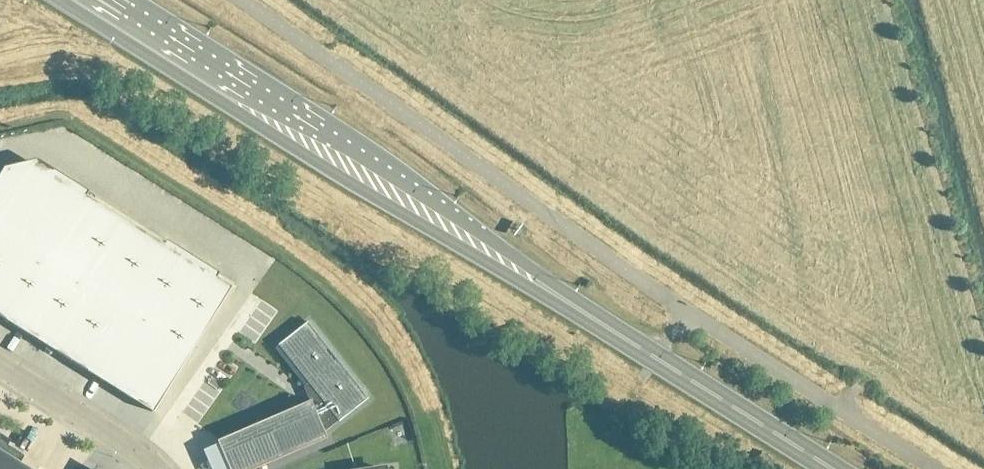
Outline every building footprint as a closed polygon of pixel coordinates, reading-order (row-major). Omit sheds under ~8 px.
[(232,286),(50,173),(32,177),(30,169),(14,172),(16,180),(0,184),(0,316),(153,411),(232,286)] [(216,440),(229,468),(253,468),(326,438),(324,431),(338,420),(338,421),(368,398),(307,321),(277,344),(318,395),(310,401),(310,399),(216,440)] [(20,462),(24,455),(0,440),(0,468),(31,468),(20,462)]
